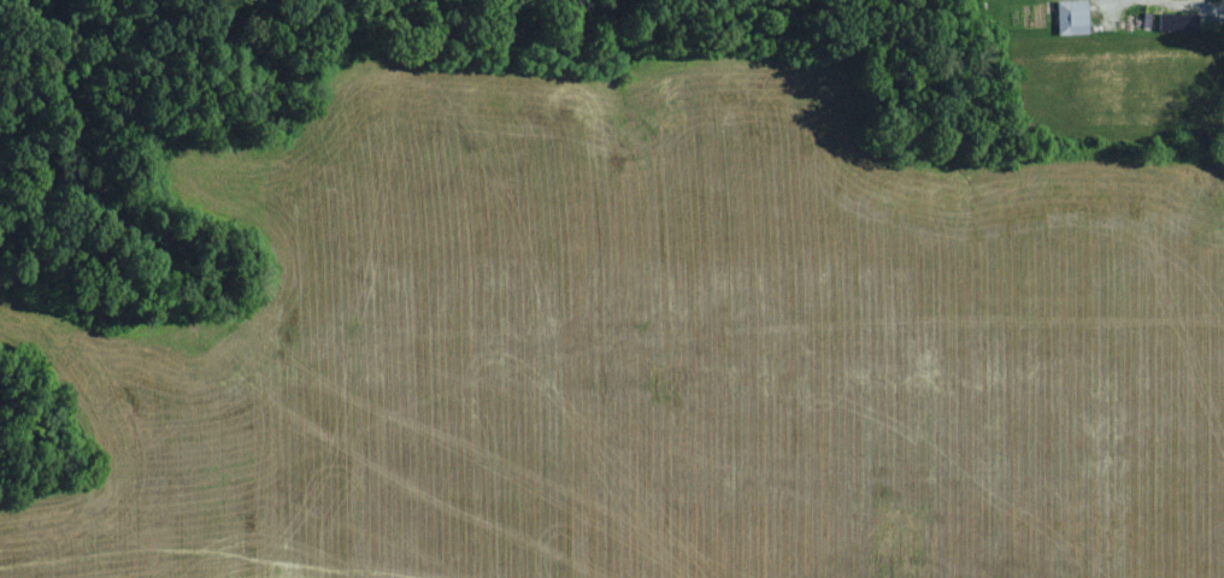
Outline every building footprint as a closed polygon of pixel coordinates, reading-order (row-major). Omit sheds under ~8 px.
[(1055,36),(1086,35),(1085,1),(1054,2),(1055,36)] [(1189,32),(1190,21),(1177,21),(1177,18),(1156,18),(1156,31),(1189,32)]
